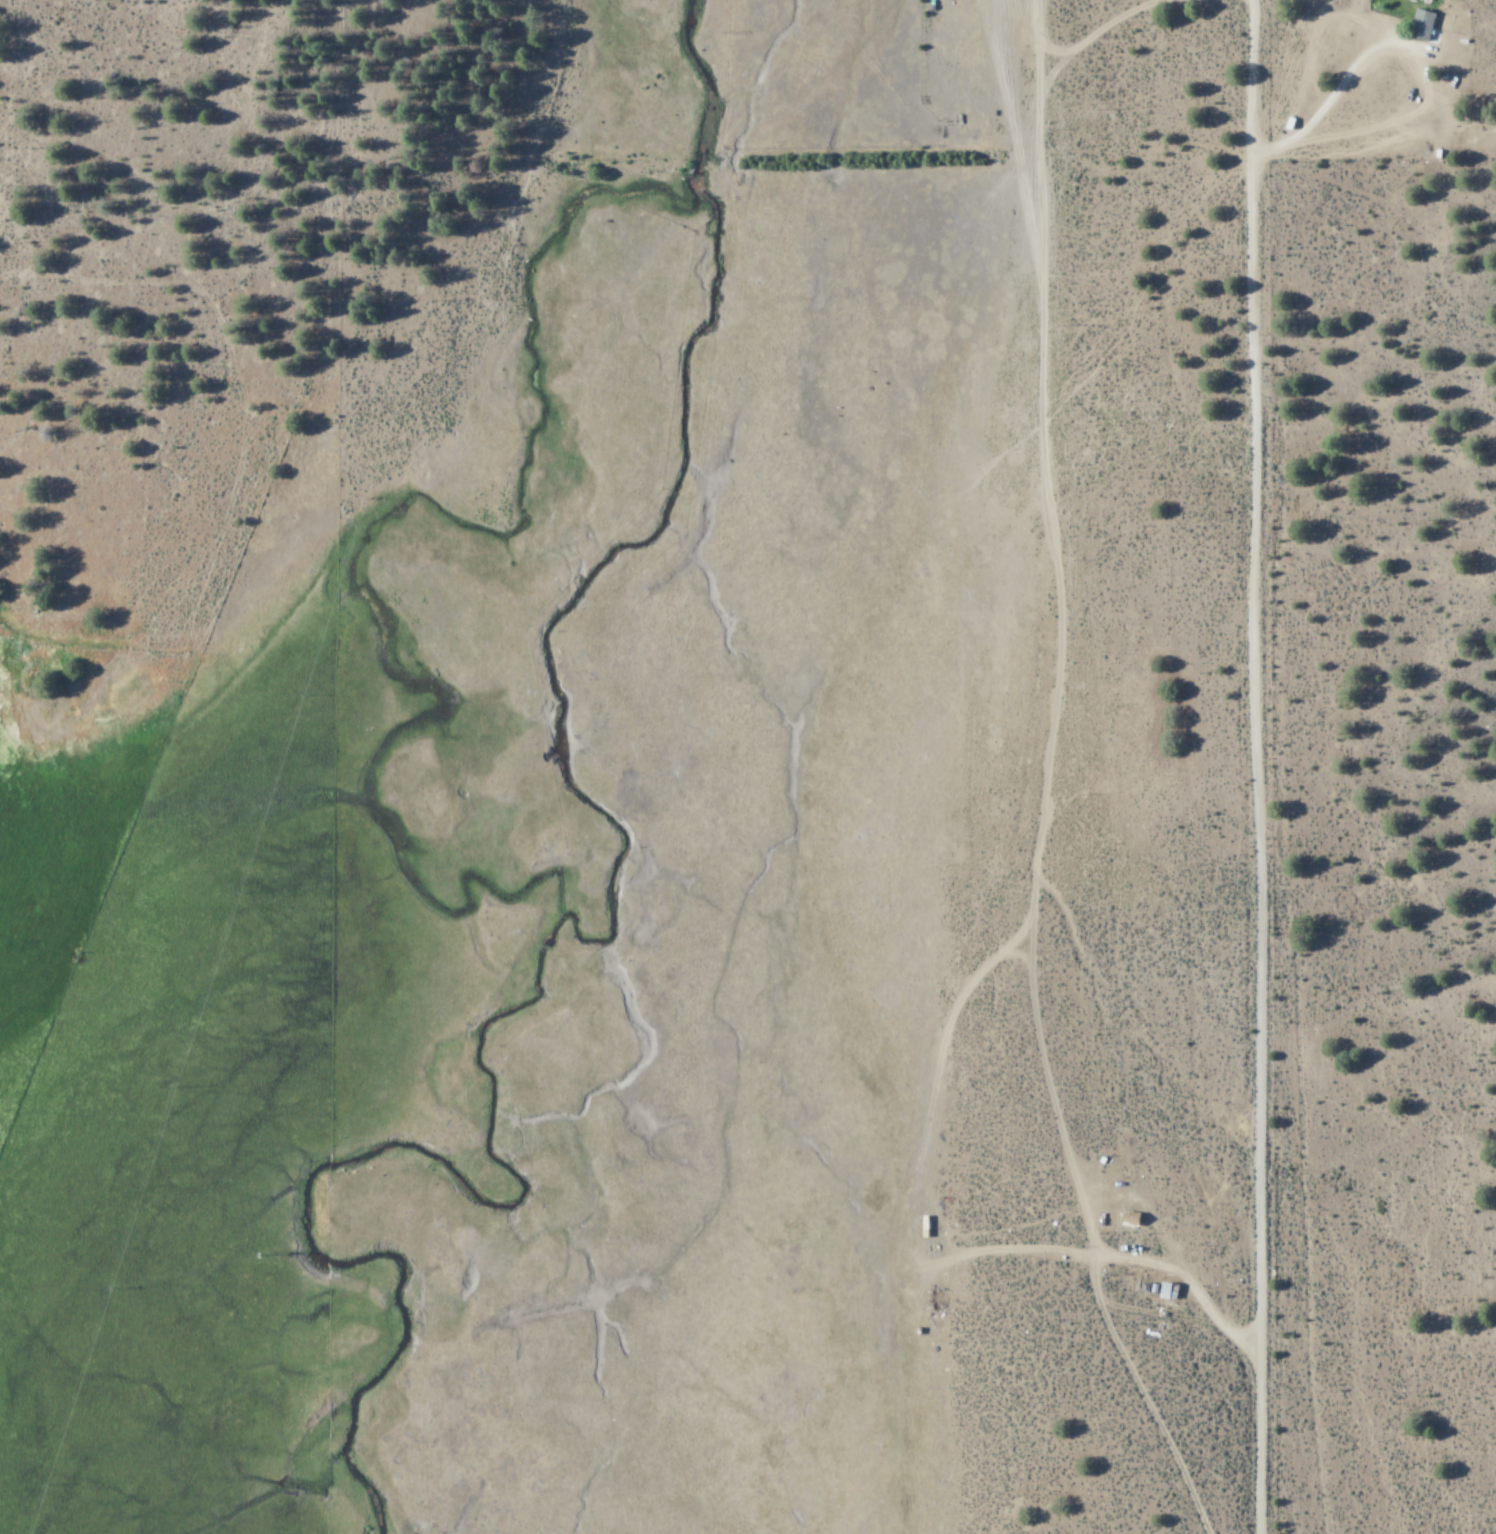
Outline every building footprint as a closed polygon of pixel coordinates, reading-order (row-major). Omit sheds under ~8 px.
[(1442,30),(1433,27),(1437,13),(1419,7),(1410,35),(1438,43),(1442,30)] [(1124,1223),(1141,1226),(1142,1218),(1126,1215),(1124,1223)]
